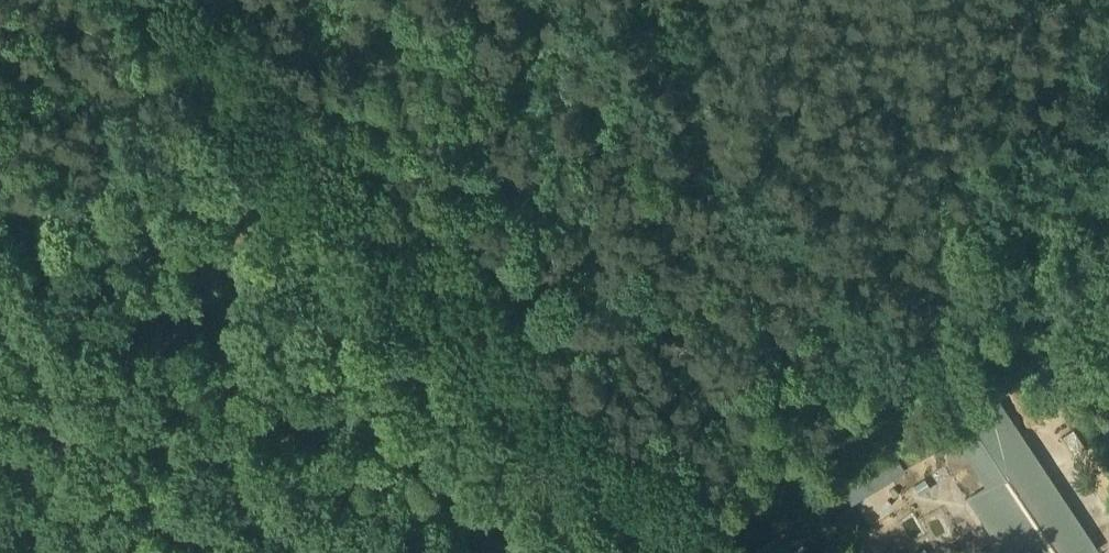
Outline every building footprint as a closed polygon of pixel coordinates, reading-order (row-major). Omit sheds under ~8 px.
[(948,424),(955,435),(1001,405),(995,396),(948,424)] [(988,486),(1028,547),(1029,546),(1033,552),(1093,552),(1097,550),(1001,405),(955,435),(988,486)] [(1088,452),(1073,430),(1062,437),(1077,459),(1088,452)] [(933,435),(898,454),(904,466),(939,446),(933,435)] [(909,467),(917,479),(945,461),(937,449),(909,467)] [(903,468),(896,455),(861,476),(868,488),(903,468)] [(852,497),(868,488),(861,476),(860,475),(845,484),(852,497)] [(1008,552),(1018,552),(1028,547),(988,486),(971,498),(1008,552)]
